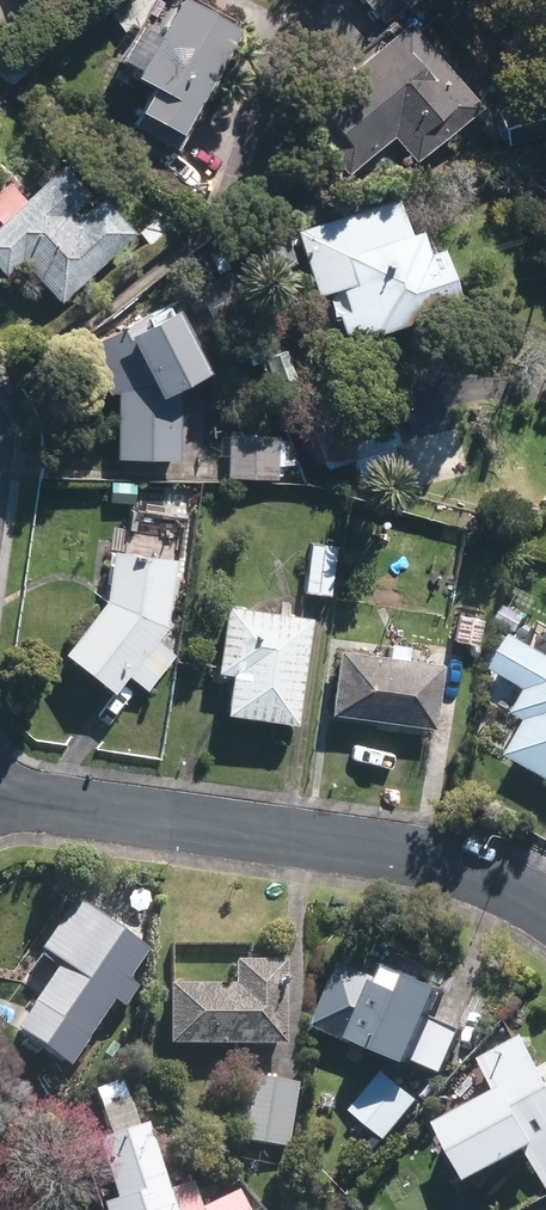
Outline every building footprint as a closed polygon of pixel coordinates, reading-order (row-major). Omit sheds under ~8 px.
[(205,0),(178,0),(137,71),(159,83),(139,119),(180,143),(247,24),(205,0)] [(385,14),(402,0),(374,0),(385,14)] [(412,18),(301,111),(351,171),(397,133),(419,159),(485,104),(412,18)] [(0,228),(0,263),(7,271),(24,256),(63,298),(132,234),(104,204),(75,232),(61,217),(90,190),(67,165),(0,228)] [(401,193),(299,229),(323,296),(335,291),(352,342),(466,302),(446,245),(433,250),(425,228),(415,232),(401,193)] [(122,403),(121,458),(179,458),(179,384),(205,370),(175,317),(142,336),(137,327),(92,354),(122,403)] [(286,352),(271,357),(281,385),(296,379),(286,352)] [(393,410),(311,436),(322,470),(404,443),(393,410)] [(273,440),(236,440),(235,475),(272,476),(273,440)] [(335,545),(312,541),(305,588),(328,591),(335,545)] [(152,643),(163,629),(171,563),(117,557),(111,605),(72,654),(115,688),(131,668),(150,683),(170,658),(152,643)] [(307,624),(232,614),(224,670),(240,672),(235,712),(294,720),(307,624)] [(520,647),(507,670),(542,690),(527,717),(540,725),(523,755),(545,769),(545,662),(520,647)] [(437,668),(347,656),(339,713),(429,725),(437,668)] [(68,967),(22,1034),(67,1065),(141,956),(75,912),(47,953),(68,967)] [(240,992),(177,992),(177,1045),(283,1044),(282,969),(240,969),(240,992)] [(388,990),(351,973),(326,1030),(416,1069),(448,997),(395,974),(388,990)] [(452,1133),(480,1186),(538,1156),(545,1171),(545,1083),(528,1048),(492,1067),(511,1103),(452,1133)] [(416,1103),(389,1081),(362,1115),(389,1137),(416,1103)] [(297,1093),(253,1085),(243,1140),(287,1148),(297,1093)] [(100,1151),(118,1209),(167,1209),(145,1137),(100,1151)] [(211,1209),(243,1209),(237,1197),(211,1209)]
